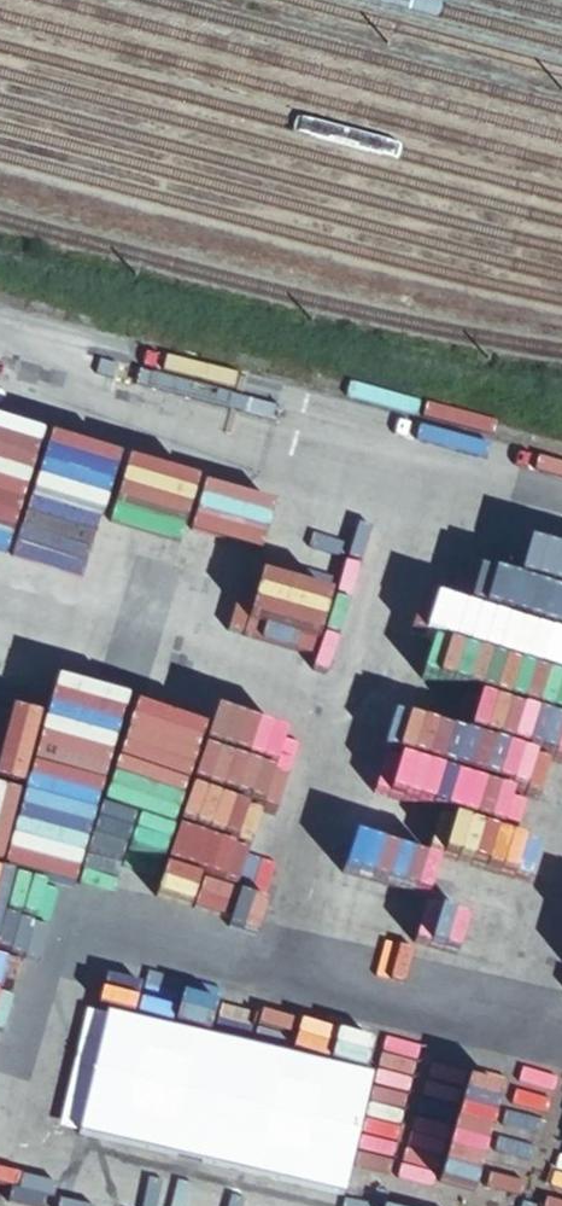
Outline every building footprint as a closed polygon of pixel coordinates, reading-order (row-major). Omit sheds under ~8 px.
[(373,1080),(107,1017),(79,1137),(344,1200),(373,1080)]
